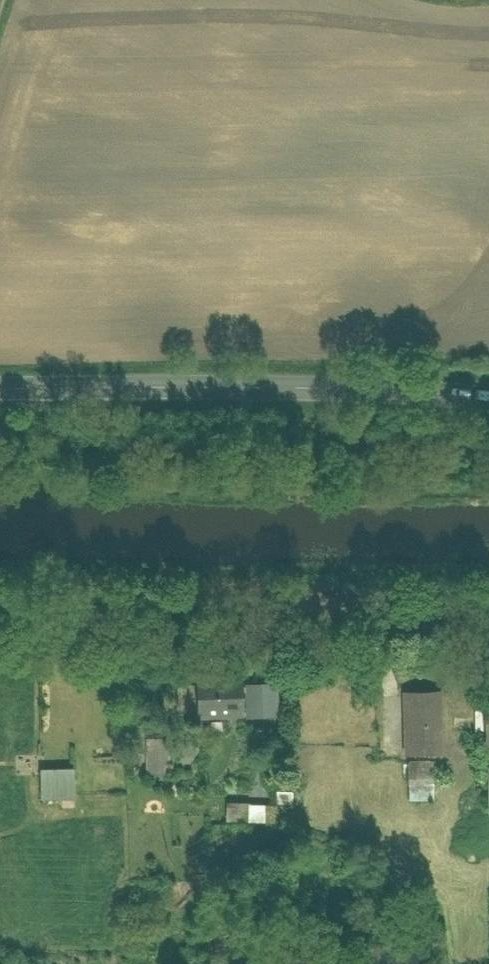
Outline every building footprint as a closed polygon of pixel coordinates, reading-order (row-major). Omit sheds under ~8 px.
[(244,682),(197,683),(198,724),(245,723),(244,682)] [(436,754),(436,690),(394,690),(395,755),(436,754)] [(280,696),(256,698),(258,740),(282,739),(280,696)] [(147,743),(147,779),(171,779),(172,743),(147,743)] [(39,770),(41,822),(66,820),(65,801),(74,800),(73,769),(39,770)] [(268,807),(268,831),(294,831),(294,807),(268,807)]
